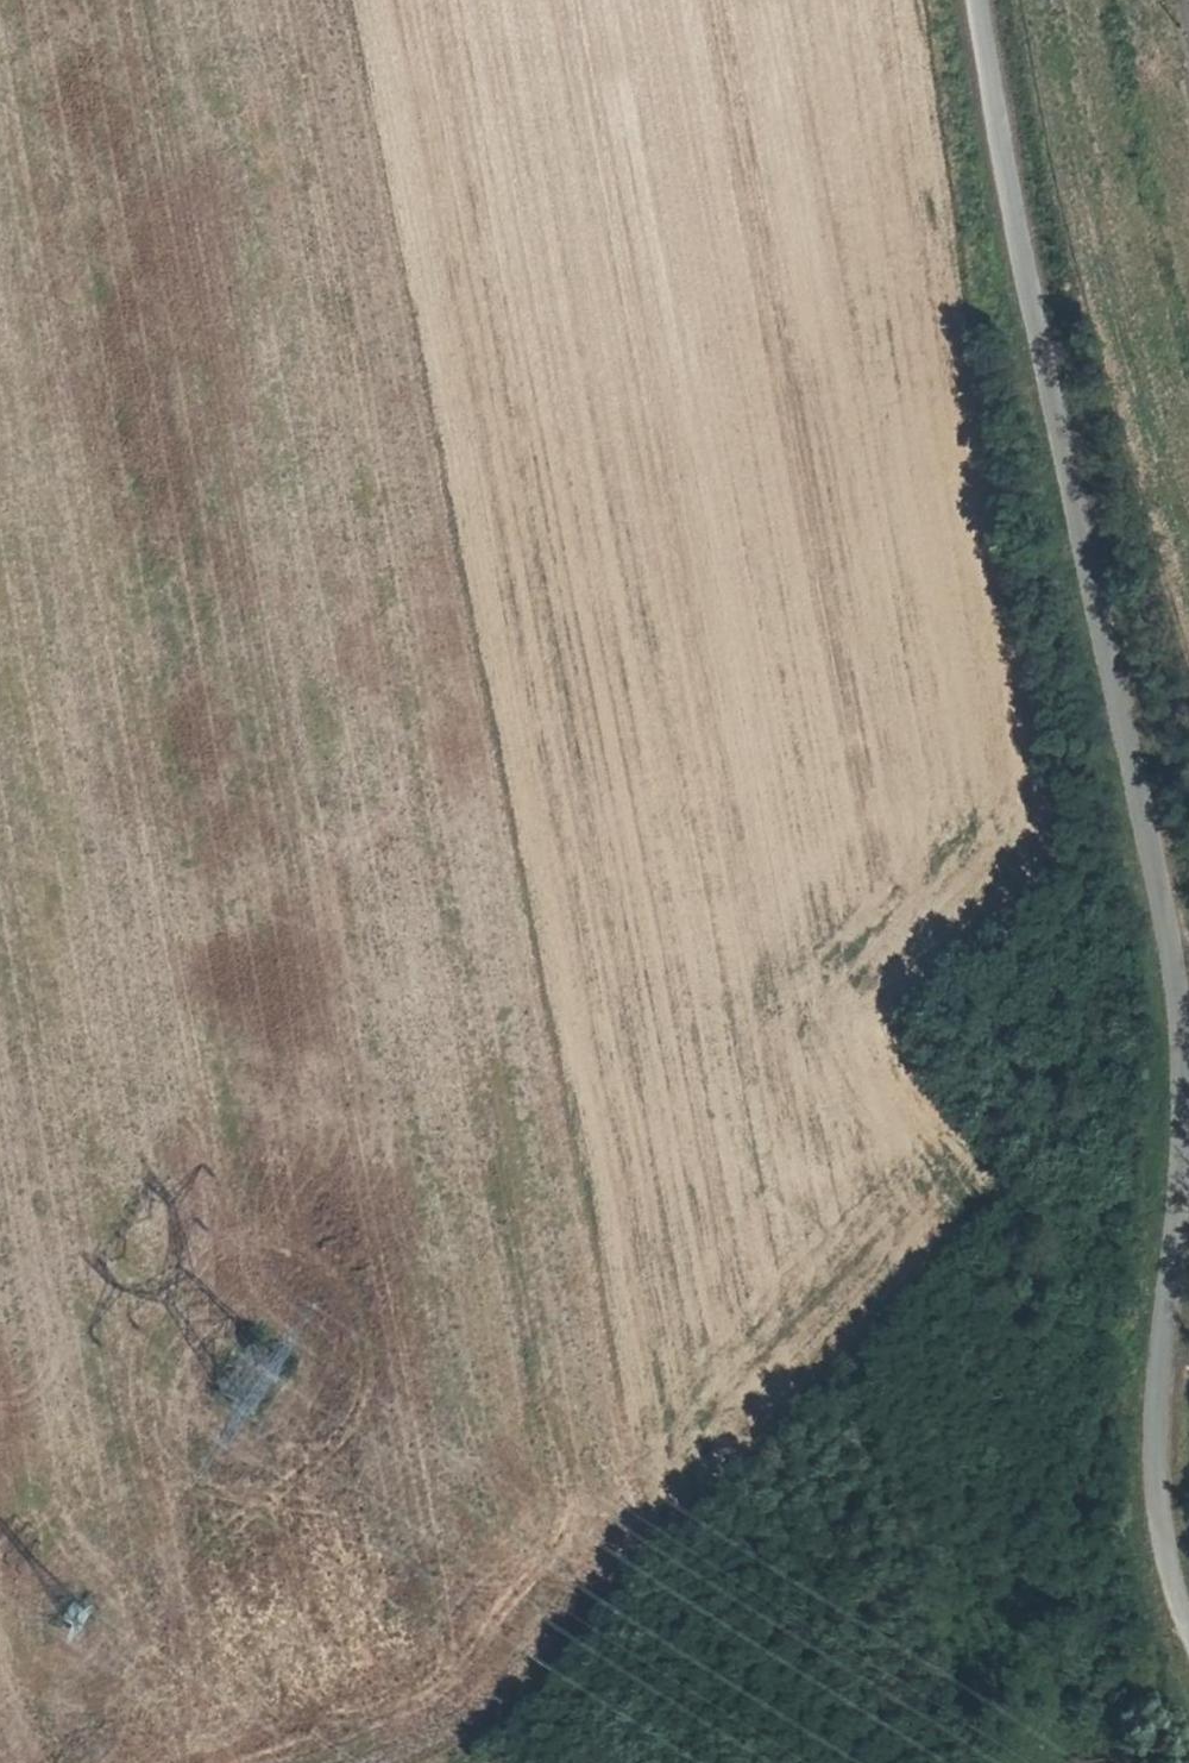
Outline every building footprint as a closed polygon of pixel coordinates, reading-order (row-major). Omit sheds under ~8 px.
[(66,1599),(60,1621),(81,1627),(88,1605),(66,1599)]
